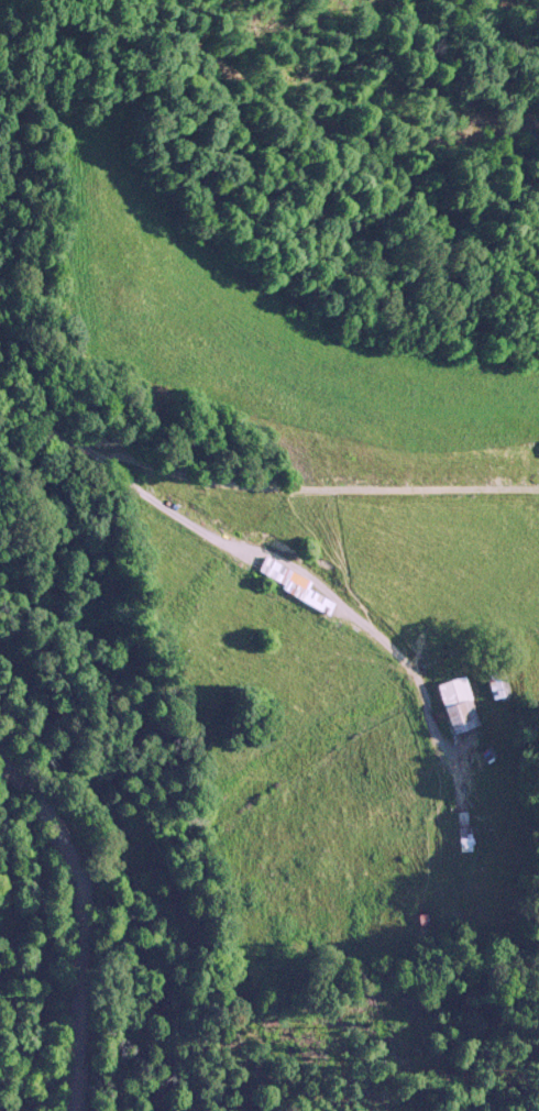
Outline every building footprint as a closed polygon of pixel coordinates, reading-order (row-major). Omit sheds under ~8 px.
[(324,614),(331,602),(305,587),(309,581),(263,555),(252,573),(324,614)] [(509,695),(505,669),(484,672),(489,698),(509,695)] [(479,724),(466,675),(434,683),(447,733),(479,724)] [(469,848),(469,810),(456,810),(456,848),(469,848)]
